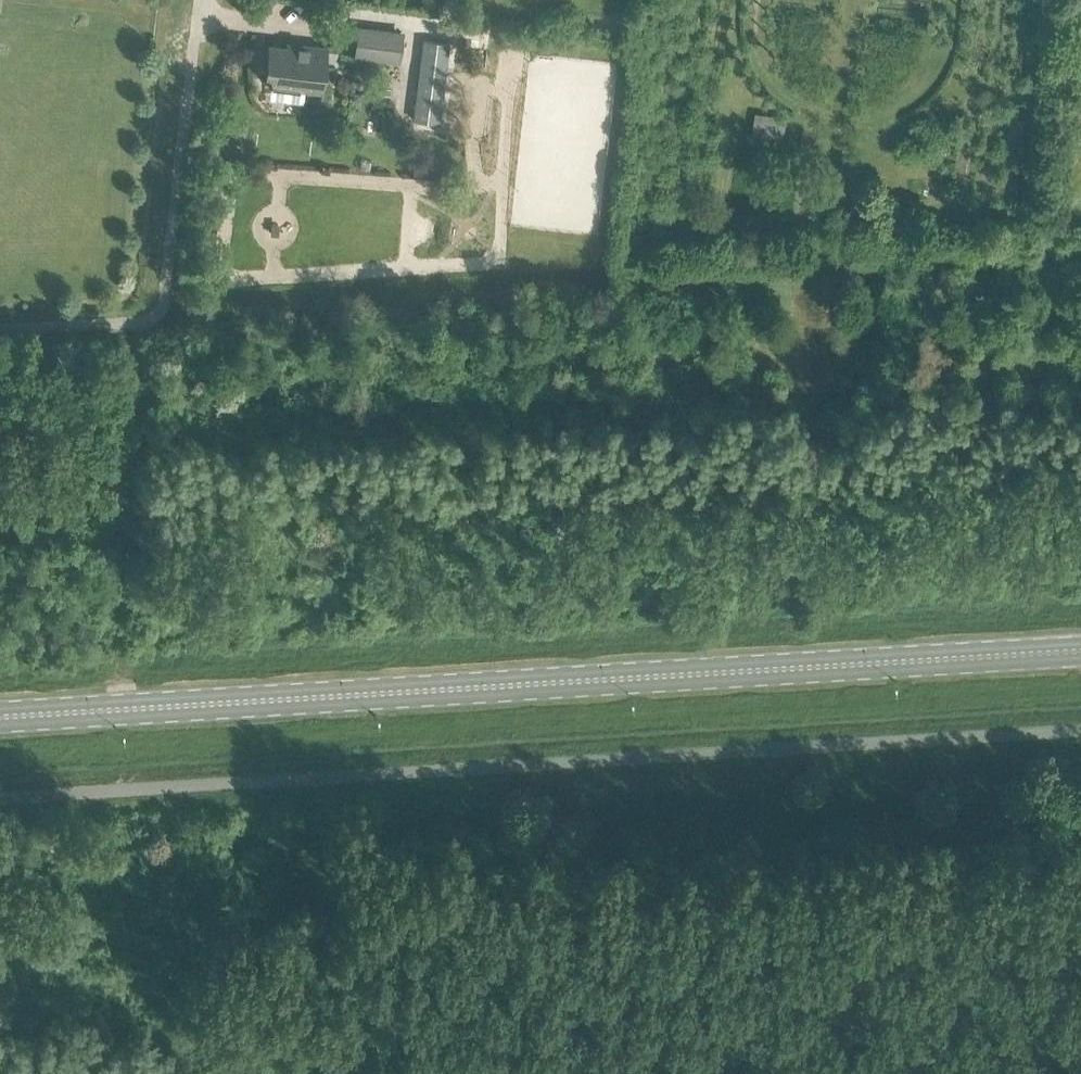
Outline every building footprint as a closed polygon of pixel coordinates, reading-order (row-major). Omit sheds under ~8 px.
[(359,30),(355,56),(399,61),(402,35),(359,30)] [(417,125),(439,128),(450,41),(428,38),(417,125)] [(265,80),(268,80),(268,84),(271,88),(299,91),(300,87),(321,90),(326,48),(296,45),(296,48),(269,45),(265,80)]
